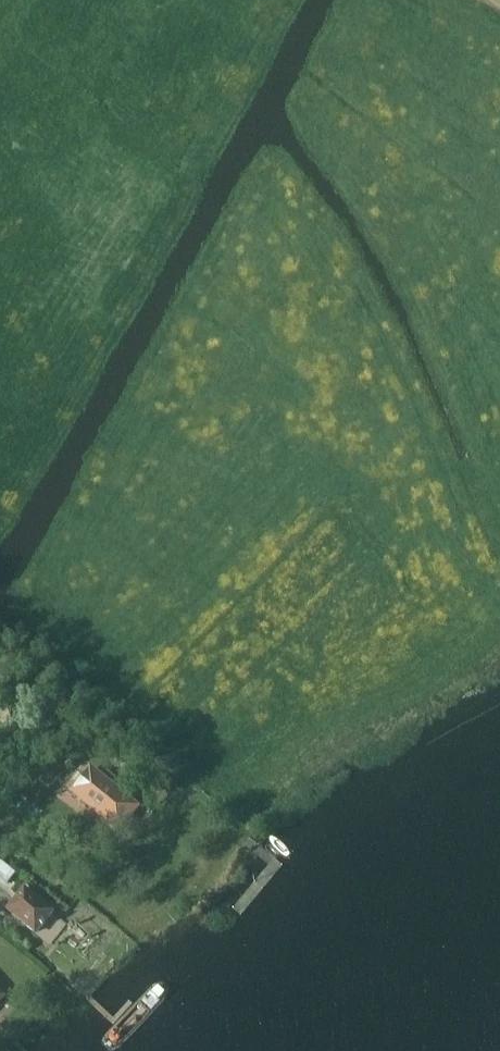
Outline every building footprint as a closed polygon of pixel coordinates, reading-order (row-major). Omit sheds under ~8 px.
[(91,774),(77,792),(118,826),(132,808),(91,774)] [(8,884),(17,873),(0,860),(0,878),(8,884)] [(6,910),(36,935),(55,911),(25,887),(6,910)]
